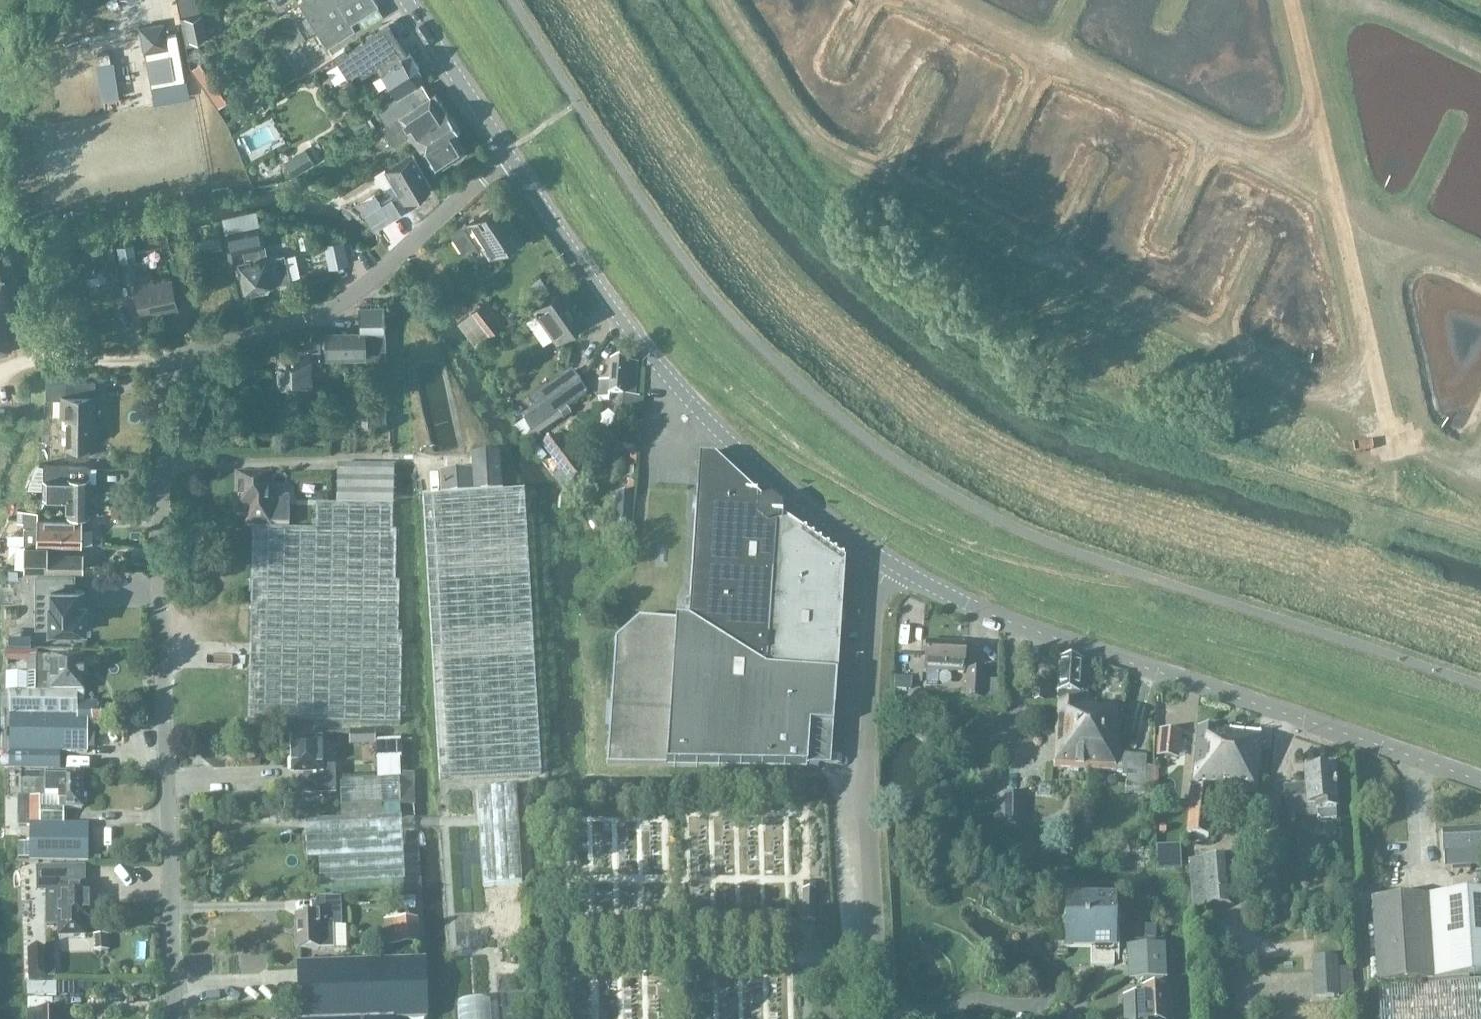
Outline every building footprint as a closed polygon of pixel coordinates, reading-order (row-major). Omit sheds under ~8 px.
[(299,1),(328,47),(355,29),(351,22),(379,4),(376,0),(301,0),(299,1)] [(187,18),(192,38),(203,35),(199,16),(187,18)] [(140,27),(144,50),(168,46),(164,23),(140,27)] [(389,26),(348,52),(345,48),(333,56),(347,77),(358,70),(362,76),(380,65),(385,72),(381,74),(388,84),(391,82),(397,92),(424,75),(410,53),(407,55),(389,26)] [(435,170),(466,150),(455,134),(460,131),(435,92),(430,95),(422,82),(377,111),(386,124),(383,126),(395,145),(411,134),(435,170)] [(292,176),(314,163),(305,148),(283,162),(292,176)] [(405,201),(431,185),(412,153),(386,169),(405,201)] [(373,177),(352,190),(362,207),(383,195),(373,177)] [(379,216),(369,225),(373,230),(392,213),(383,202),(374,209),(379,216)] [(469,221),(470,221),(451,234),(463,253),(475,245),(476,248),(488,240),(493,248),(518,231),(499,202),(474,218),(469,221)] [(244,291),(273,285),(267,257),(265,257),(256,216),(224,223),(226,233),(228,232),(233,252),(244,249),(247,261),(238,263),(244,291)] [(335,242),(325,260),(358,279),(368,260),(335,242)] [(121,287),(113,248),(83,255),(91,293),(121,287)] [(135,277),(143,315),(178,307),(171,276),(152,280),(151,274),(135,277)] [(540,296),(550,289),(541,276),(531,283),(540,296)] [(556,340),(583,322),(561,290),(534,309),(556,340)] [(476,344),(502,323),(484,300),(458,321),(476,344)] [(384,333),(384,319),(384,307),(360,308),(360,332),(326,333),(326,353),(366,352),(366,360),(385,360),(385,352),(382,352),(382,333),(384,333)] [(307,360),(321,360),(320,339),(306,340),(306,348),(294,348),(294,352),(277,353),(279,389),(307,388),(307,360)] [(611,361),(610,383),(599,382),(598,399),(609,399),(609,395),(623,396),(622,412),(638,414),(639,397),(635,397),(637,363),(611,361)] [(573,375),(531,405),(534,409),(523,417),(533,432),(587,395),(580,385),(573,375)] [(95,382),(67,381),(48,382),(49,400),(66,400),(67,396),(66,446),(68,446),(67,456),(70,458),(84,458),(88,456),(88,446),(90,446),(90,424),(95,424),(96,395),(95,395),(95,382)] [(386,423),(386,392),(353,392),(353,422),(386,423)] [(564,488),(582,475),(553,436),(542,444),(548,452),(561,469),(553,475),(564,488)] [(542,772),(523,491),(502,492),(500,452),(470,454),(472,470),(440,472),(441,496),(424,497),(441,778),(542,772)] [(715,459),(699,458),(688,623),(639,618),(615,639),(606,766),(807,768),(810,726),(833,728),(845,563),(781,519),(782,511),(771,503),(764,505),(715,459)] [(632,483),(633,465),(620,464),(619,475),(621,476),(622,479),(626,479),(626,483),(632,483)] [(38,465),(27,488),(44,489),(44,497),(67,497),(67,513),(89,514),(89,510),(93,510),(96,507),(96,500),(93,497),(90,497),(90,478),(89,478),(89,466),(69,466),(38,465)] [(347,505),(393,506),(393,466),(347,466),(347,505)] [(269,478),(237,477),(236,514),(247,514),(246,525),(287,525),(287,526),(289,526),(289,498),(288,498),(288,499),(269,498),(269,478)] [(615,494),(612,536),(628,538),(631,495),(615,494)] [(393,506),(347,505),(315,505),(315,531),(253,530),(250,643),(247,722),(400,726),(402,635),(397,635),(398,584),(394,583),(396,532),(392,532),(393,506)] [(81,544),(81,518),(38,518),(38,511),(26,511),(23,543),(81,544)] [(25,568),(82,569),(82,568),(86,565),(86,554),(83,552),(83,551),(35,550),(36,545),(25,544),(25,568)] [(37,575),(37,603),(49,603),(49,628),(70,628),(70,631),(89,631),(89,611),(85,611),(85,602),(83,602),(83,588),(73,588),(73,575),(37,575)] [(30,636),(21,636),(21,648),(30,648),(30,636)] [(963,673),(964,645),(926,643),(925,672),(963,673)] [(37,658),(37,675),(37,692),(10,692),(10,716),(10,752),(14,752),(14,770),(55,770),(55,753),(87,753),(88,720),(88,719),(88,717),(77,717),(77,709),(77,708),(77,692),(83,692),(84,658),(37,658)] [(1087,694),(1089,663),(1082,663),(1082,661),(1060,660),(1058,692),(1062,692),(1061,701),(1087,702),(1087,694)] [(982,671),(972,671),(967,671),(966,700),(971,700),(981,700),(982,671)] [(1046,682),(1033,681),(1032,703),(1045,703),(1046,682)] [(1054,768),(1085,770),(1087,706),(1057,704),(1054,768)] [(1087,706),(1085,770),(1123,772),(1122,776),(1127,776),(1126,792),(1144,793),(1145,773),(1140,773),(1141,755),(1116,754),(1118,724),(1115,724),(1116,707),(1087,706)] [(77,709),(77,717),(88,717),(88,719),(88,720),(96,720),(98,720),(100,720),(100,710),(98,710),(98,708),(97,708),(77,708),(77,709)] [(1200,786),(1222,788),(1229,731),(1198,728),(1190,806),(1187,835),(1208,838),(1212,792),(1200,790),(1200,786)] [(1181,733),(1159,730),(1157,755),(1178,758),(1181,733)] [(1229,731),(1222,788),(1258,792),(1261,750),(1259,750),(1261,734),(1229,731)] [(335,767),(322,768),(321,740),(291,741),(292,775),(303,775),(304,797),(336,796),(335,767)] [(413,741),(401,742),(401,741),(376,742),(377,778),(340,780),(342,820),(305,821),(307,860),(317,860),(318,891),(416,887),(414,826),(401,827),(400,802),(414,802),(413,741)] [(1286,815),(1317,813),(1317,818),(1321,821),(1336,820),(1335,805),(1333,771),(1305,773),(1306,789),(1284,790),(1286,815)] [(88,862),(88,826),(63,825),(63,808),(82,809),(83,775),(21,775),(21,797),(19,797),(18,825),(17,825),(16,861),(88,862)] [(468,784),(445,786),(446,798),(469,796),(468,784)] [(476,790),(482,885),(521,883),(516,788),(476,790)] [(1021,827),(1021,794),(1005,794),(1005,827),(1021,827)] [(1480,865),(1480,841),(1480,829),(1442,832),(1444,867),(1452,867),(1452,872),(1470,871),(1470,866),(1480,865)] [(1194,909),(1233,905),(1228,857),(1189,860),(1194,909)] [(84,867),(37,869),(38,893),(45,892),(45,926),(59,926),(59,937),(85,936),(85,921),(92,921),(91,887),(85,887),(84,867)] [(815,924),(815,890),(803,890),(803,924),(815,924)] [(1427,896),(1371,899),(1377,983),(1421,980),(1421,984),(1469,981),(1469,977),(1480,976),(1480,892),(1427,896)] [(296,917),(297,949),(332,948),(331,926),(341,926),(340,898),(318,899),(319,916),(296,917)] [(1066,943),(1089,943),(1089,966),(1114,966),(1114,943),(1114,901),(1067,901),(1066,943)] [(417,945),(417,920),(384,920),(384,945),(417,945)] [(1146,979),(1147,988),(1144,988),(1144,997),(1124,998),(1125,1018),(1166,1018),(1165,987),(1164,987),(1164,978),(1167,978),(1165,944),(1127,946),(1129,980),(1146,979)] [(54,977),(54,949),(28,950),(28,977),(54,977)] [(1339,995),(1337,958),(1317,959),(1319,996),(1339,995)] [(299,1018),(428,1018),(426,961),(297,965),(299,1018)] [(1469,981),(1421,984),(1377,987),(1379,1018),(1480,1018),(1480,981),(1469,981)] [(58,1010),(27,1012),(27,1018),(59,1018),(58,1010)]
